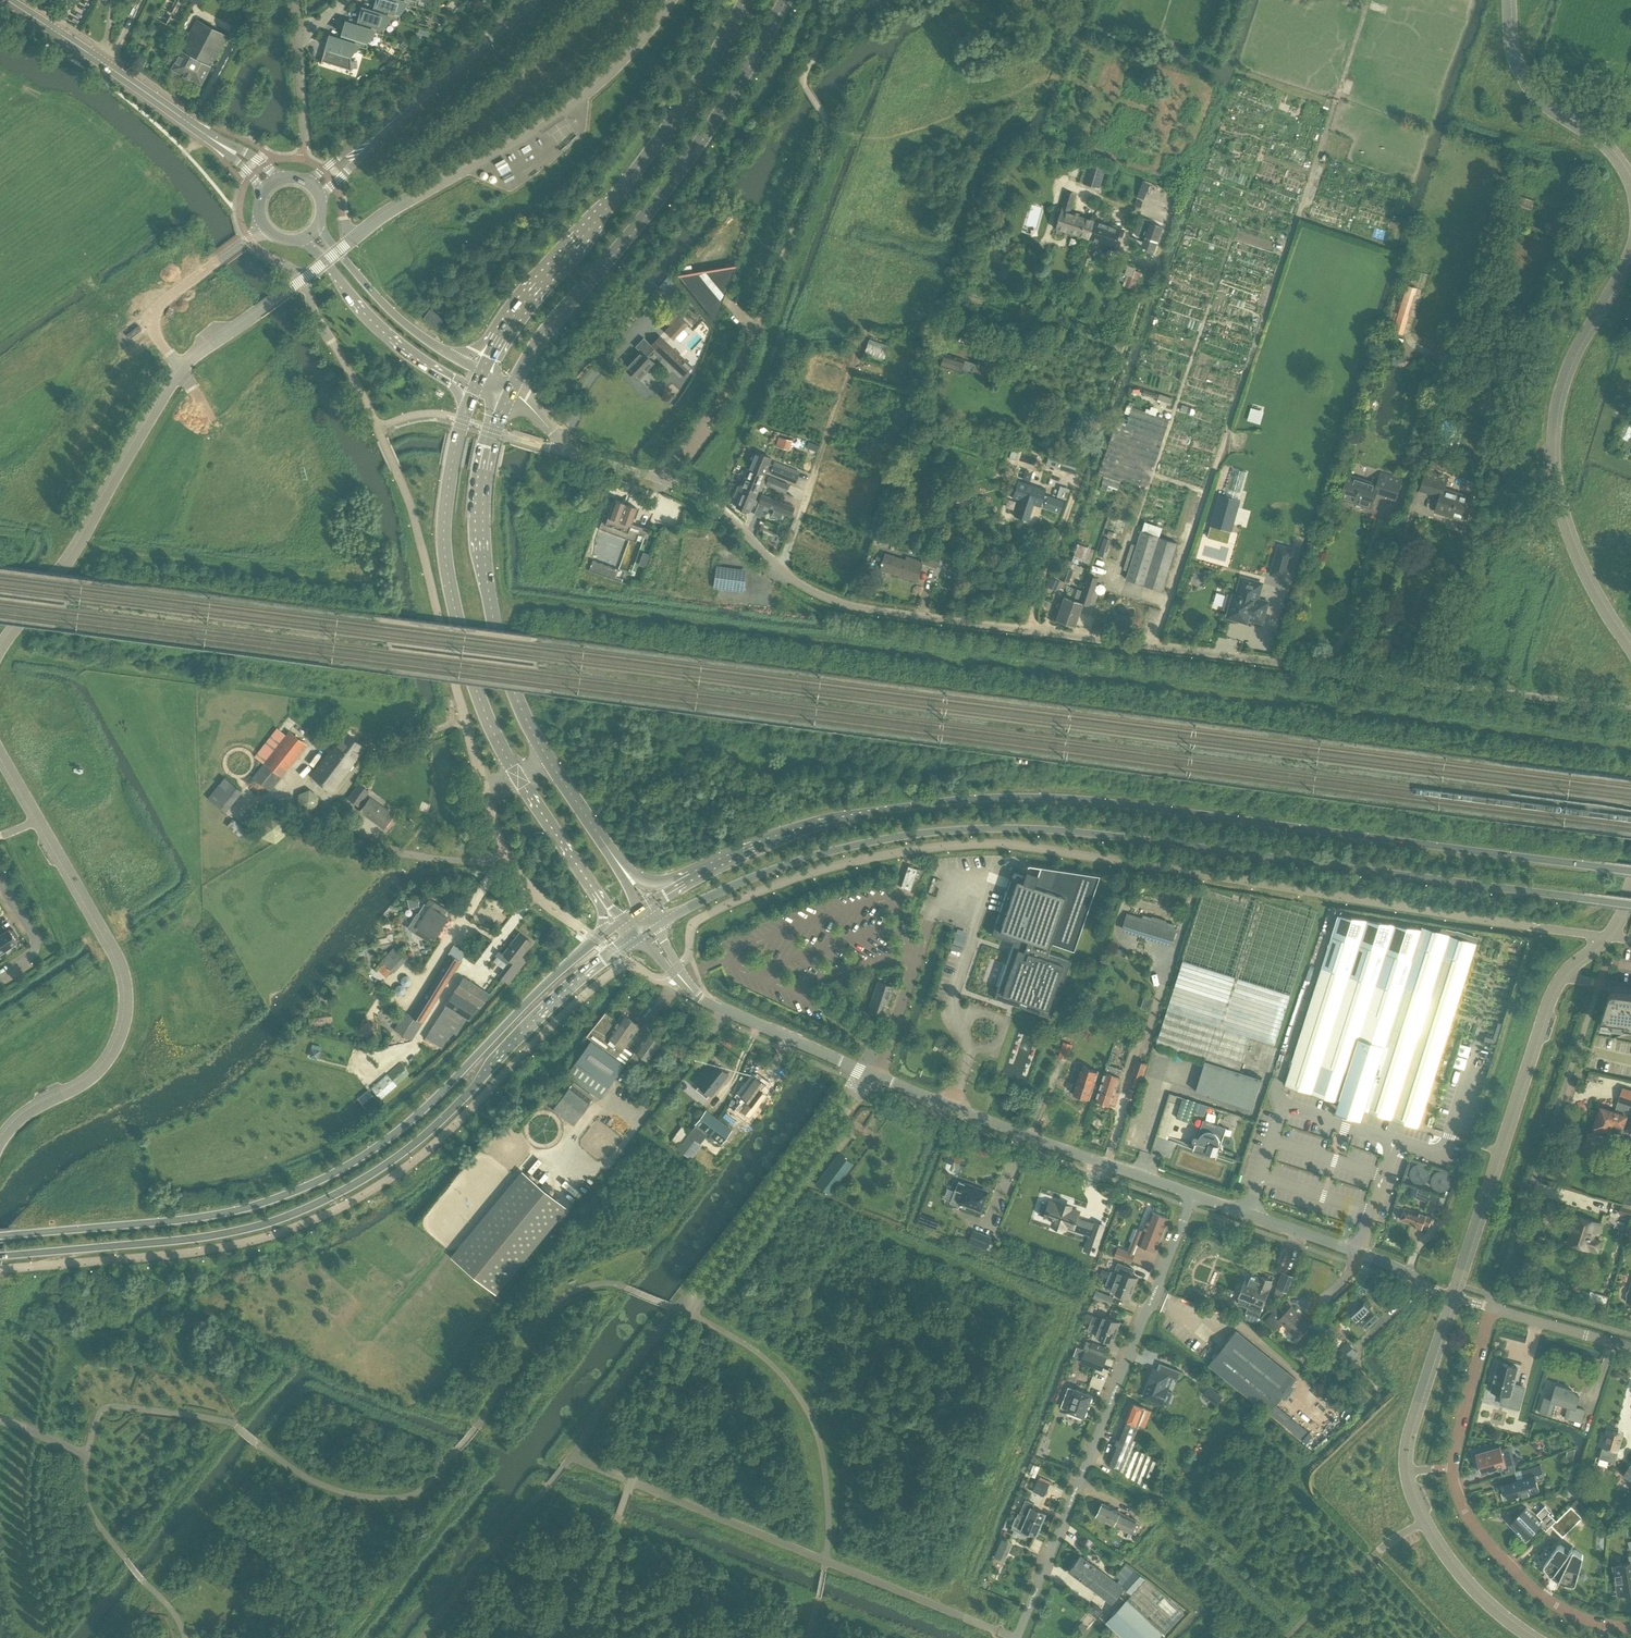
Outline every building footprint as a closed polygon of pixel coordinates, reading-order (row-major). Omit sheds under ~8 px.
[(180,22),(190,0),(166,0),(160,12),(180,22)] [(372,11),(390,18),(399,21),(399,13),(407,4),(396,0),(376,0),(372,11)] [(471,0),(467,5),(474,10),(478,5),(471,0)] [(362,8),(356,25),(356,26),(374,32),(383,35),(383,27),(390,18),(372,11),(362,8)] [(197,20),(175,62),(171,69),(172,70),(183,75),(183,76),(188,79),(189,78),(200,84),(199,84),(201,85),(226,36),(214,29),(214,30),(209,27),(197,20)] [(345,22),(340,39),(340,40),(358,46),(367,49),(367,42),(374,32),(356,26),(356,25),(345,22)] [(340,40),(340,39),(329,36),(321,61),(351,70),(350,56),(358,46),(340,40)] [(502,176),(512,173),(507,159),(498,162),(502,176)] [(1082,184),(1099,189),(1105,168),(1088,163),(1086,170),(1083,169),(1079,182),(1082,183),(1082,184)] [(1145,198),(1150,181),(1143,179),(1138,196),(1145,198)] [(1055,228),(1087,239),(1093,221),(1077,216),(1078,214),(1073,213),(1073,215),(1069,214),(1074,197),(1065,194),(1055,228)] [(1511,204),(1531,210),(1534,201),(1514,194),(1511,204)] [(1131,237),(1135,239),(1152,256),(1153,251),(1162,227),(1138,218),(1131,237)] [(1093,221),(1087,239),(1117,248),(1120,237),(1122,238),(1124,231),(1093,221)] [(723,267),(723,268),(719,269),(715,281),(725,293),(735,265),(723,267)] [(1127,265),(1124,273),(1118,271),(1116,276),(1124,279),(1122,285),(1133,288),(1139,272),(1134,270),(1135,268),(1127,265)] [(1407,285),(1393,332),(1401,334),(1415,287),(1407,285)] [(694,295),(715,320),(720,306),(704,286),(694,295)] [(423,318),(433,326),(437,329),(444,319),(430,309),(423,318)] [(675,309),(664,318),(668,323),(679,314),(675,309)] [(664,331),(673,340),(688,324),(679,316),(664,331)] [(626,366),(639,378),(637,380),(638,380),(654,363),(647,357),(654,349),(682,376),(691,366),(660,336),(651,345),(643,338),(635,347),(640,351),(624,367),(625,368),(626,366)] [(883,362),(888,346),(869,339),(863,355),(883,362)] [(1448,357),(1451,347),(1441,343),(1438,354),(1448,357)] [(972,371),(993,378),(996,369),(975,363),(944,353),(940,365),(961,372),(962,368),(972,371)] [(1157,393),(1143,388),(1142,393),(1156,397),(1157,393)] [(1171,398),(1158,393),(1156,399),(1160,401),(1159,405),(1165,406),(1166,402),(1170,404),(1171,398)] [(1145,408),(1144,411),(1155,415),(1157,408),(1150,406),(1149,410),(1145,408)] [(1249,420),(1262,422),(1264,408),(1251,406),(1249,420)] [(1116,423),(1098,474),(1146,490),(1169,420),(1155,415),(1144,411),(1132,407),(1125,426),(1116,423)] [(778,436),(775,446),(788,449),(790,439),(778,436)] [(817,452),(820,446),(809,442),(807,447),(808,448),(807,448),(817,452)] [(748,468),(764,475),(766,470),(770,472),(770,473),(794,483),(798,475),(769,463),(771,458),(756,452),(749,468),(748,468)] [(1056,460),(1048,457),(1046,464),(1054,467),(1055,463),(1056,460)] [(1063,460),(1060,470),(1068,472),(1071,462),(1063,460)] [(1242,497),(1247,469),(1233,467),(1228,495),(1242,497)] [(748,468),(744,478),(762,485),(765,480),(762,479),(764,475),(748,468)] [(1032,469),(1024,468),(1023,475),(1031,476),(1032,469)] [(1436,512),(1465,521),(1473,498),(1444,488),(1447,477),(1427,471),(1421,490),(1441,496),(1436,512)] [(1341,498),(1371,508),(1376,492),(1395,499),(1401,480),(1381,473),(1378,484),(1349,475),(1341,498)] [(765,485),(786,493),(789,485),(769,477),(765,485)] [(738,485),(738,486),(757,493),(758,489),(761,490),(762,485),(744,478),(740,486),(738,485)] [(1103,478),(1101,483),(1100,484),(1102,485),(1101,489),(1107,491),(1108,487),(1117,490),(1117,488),(1118,483),(1103,478)] [(1013,497),(1019,499),(1015,511),(1017,512),(1016,517),(1026,520),(1027,515),(1029,516),(1033,504),(1039,506),(1043,495),(1044,490),(1018,481),(1013,497)] [(757,493),(738,486),(735,494),(738,495),(737,497),(739,498),(736,507),(741,509),(741,510),(746,512),(747,511),(749,512),(752,504),(754,505),(756,500),(754,499),(757,493)] [(625,500),(613,495),(609,494),(594,538),(632,550),(640,524),(630,521),(635,505),(625,501),(625,500)] [(753,516),(760,518),(765,506),(774,510),(772,516),(781,520),(783,513),(790,516),(794,507),(762,495),(758,503),(753,516)] [(1043,507),(1060,513),(1063,501),(1047,495),(1047,496),(1043,495),(1039,506),(1043,507)] [(1210,526),(1211,526),(1231,532),(1232,532),(1240,500),(1219,495),(1210,526)] [(1231,532),(1211,526),(1208,538),(1228,543),(1231,532)] [(1126,579),(1162,591),(1177,543),(1141,531),(1137,545),(1129,570),(1126,579)] [(1098,555),(1104,557),(1110,540),(1103,538),(1098,555)] [(1071,561),(1088,567),(1094,549),(1077,543),(1071,561)] [(1124,569),(1129,570),(1137,545),(1131,544),(1124,569)] [(1271,575),(1277,576),(1278,577),(1284,578),(1285,579),(1291,557),(1293,549),(1279,545),(1277,550),(1271,572),(1270,575),(1271,575)] [(925,548),(922,558),(930,561),(928,565),(927,564),(927,565),(937,568),(941,554),(925,548)] [(646,566),(650,553),(644,551),(639,564),(646,566)] [(885,553),(880,570),(917,581),(923,562),(906,556),(905,560),(885,553)] [(625,570),(592,559),(589,570),(622,581),(625,570)] [(1060,577),(1069,580),(1073,570),(1063,567),(1060,577)] [(725,586),(743,588),(745,574),(741,573),(722,571),(721,579),(720,585),(725,586)] [(1087,576),(1079,601),(1088,605),(1097,579),(1087,576)] [(1239,619),(1247,621),(1248,619),(1262,623),(1268,602),(1258,599),(1262,584),(1241,578),(1236,595),(1234,595),(1227,593),(1223,608),(1228,610),(1230,610),(1229,614),(1229,616),(1239,619)] [(1109,595),(1106,602),(1115,604),(1117,597),(1109,595)] [(1064,596),(1059,609),(1078,616),(1082,603),(1088,605),(1079,601),(1064,596)] [(1078,616),(1059,609),(1055,621),(1074,627),(1078,616)] [(289,731),(280,743),(264,763),(253,777),(270,791),(306,745),(289,731)] [(311,776),(331,791),(364,748),(344,733),(311,776)] [(217,805),(225,812),(242,791),(225,778),(208,798),(217,805)] [(358,784),(348,798),(358,806),(368,792),(358,784)] [(301,798),(314,806),(320,795),(307,788),(301,798)] [(360,811),(372,820),(373,818),(376,821),(375,822),(383,828),(393,815),(370,798),(360,811)] [(247,833),(231,821),(227,826),(243,839),(247,833)] [(904,888),(910,890),(911,887),(917,869),(908,866),(907,869),(900,887),(904,888)] [(1039,868),(1037,875),(1026,871),(1024,876),(1023,876),(1012,873),(991,935),(1013,942),(1005,964),(1003,964),(996,985),(998,986),(994,998),(1051,1017),(1070,961),(1048,953),(1051,943),(1073,950),(1099,875),(1040,867),(1039,868)] [(1290,912),(1271,906),(1248,899),(1246,907),(1204,894),(1157,1044),(1206,1059),(1196,1092),(1252,1109),(1262,1078),(1240,1071),(1250,1037),(1275,1045),(1317,911),(1292,903),(1290,912)] [(410,907),(420,904),(418,897),(408,900),(410,907)] [(418,927),(433,937),(434,937),(447,917),(443,915),(447,909),(430,898),(426,905),(430,907),(418,927)] [(1121,931),(1128,933),(1171,946),(1177,928),(1127,913),(1121,931)] [(1339,1102),(1337,1105),(1344,1107),(1351,1110),(1357,1112),(1364,1114),(1365,1110),(1366,1107),(1419,1124),(1449,1031),(1470,964),(1477,944),(1442,933),(1422,927),(1422,929),(1338,915),(1333,933),(1322,968),(1286,1082),(1339,1099),(1339,1101),(1339,1102)] [(953,949),(963,950),(966,929),(956,928),(953,949)] [(18,942),(12,933),(9,929),(3,933),(0,935),(0,954),(18,942)] [(519,933),(503,954),(511,960),(499,975),(508,982),(526,960),(521,956),(532,943),(519,933)] [(454,945),(433,978),(410,1015),(405,1012),(394,1030),(411,1040),(460,961),(464,955),(466,953),(465,952),(465,953),(463,952),(463,951),(454,945)] [(396,950),(383,962),(395,974),(407,962),(396,950)] [(401,982),(402,983),(402,984),(403,985),(404,985),(405,985),(406,986),(407,986),(408,985),(409,985),(410,984),(410,983),(411,982),(411,981),(411,980),(410,979),(410,978),(409,977),(408,976),(407,976),(406,976),(405,976),(404,976),(403,977),(402,978),(402,979),(401,980),(401,981),(401,982)] [(425,1038),(433,1043),(441,1048),(451,1032),(456,1035),(467,1018),(470,1021),(479,1007),(480,1007),(489,993),(463,977),(425,1038)] [(867,1012),(883,1017),(893,986),(877,981),(867,1012)] [(395,991),(395,992),(396,993),(397,994),(398,994),(399,994),(400,994),(401,994),(402,994),(402,993),(403,993),(403,992),(404,991),(404,990),(404,989),(404,988),(403,987),(403,986),(402,986),(401,985),(400,985),(399,985),(398,985),(397,986),(396,986),(395,987),(395,988),(395,989),(395,990),(395,991)] [(1615,992),(1614,992),(1613,992),(1612,992),(1611,993),(1610,993),(1610,994),(1609,995),(1609,996),(1601,1020),(1625,1023),(1624,1026),(1630,1027),(1630,994),(1615,992)] [(1146,995),(1143,1006),(1151,1008),(1154,997),(1146,995)] [(586,1037),(617,1058),(639,1026),(622,1014),(617,1021),(605,1013),(586,1036),(586,1037)] [(1462,1029),(1460,1033),(1474,1037),(1475,1033),(1462,1029)] [(628,1060),(637,1065),(643,1057),(648,1060),(661,1041),(648,1032),(628,1060)] [(591,1041),(567,1074),(600,1098),(624,1065),(591,1041)] [(1064,1042),(1059,1057),(1066,1059),(1071,1045),(1064,1042)] [(312,1045),(310,1056),(319,1058),(321,1046),(312,1045)] [(1129,1085),(1139,1088),(1147,1064),(1137,1060),(1129,1085)] [(371,1088),(381,1100),(410,1074),(400,1063),(371,1088)] [(696,1090),(706,1098),(709,1094),(711,1096),(728,1075),(714,1063),(696,1084),(699,1086),(696,1090)] [(1100,1088),(1098,1092),(1096,1100),(1111,1105),(1116,1092),(1123,1070),(1107,1065),(1100,1088)] [(1074,1085),(1072,1092),(1074,1093),(1073,1095),(1080,1097),(1080,1100),(1087,1102),(1088,1099),(1089,1100),(1090,1097),(1096,1099),(1100,1088),(1096,1086),(1097,1081),(1101,1082),(1103,1077),(1102,1077),(1102,1075),(1104,1075),(1105,1072),(1097,1069),(1097,1071),(1082,1066),(1082,1068),(1080,1068),(1078,1075),(1076,1075),(1073,1084),(1074,1085)] [(739,1108),(739,1109),(750,1117),(750,1116),(749,1116),(757,1105),(765,1095),(766,1095),(760,1090),(764,1085),(765,1085),(759,1080),(754,1076),(754,1077),(750,1084),(747,1087),(746,1085),(743,1089),(741,1092),(743,1093),(741,1095),(740,1095),(747,1100),(740,1109),(739,1108)] [(552,1109),(574,1125),(589,1104),(568,1088),(552,1109)] [(1619,1101),(1615,1112),(1601,1107),(1594,1127),(1616,1135),(1619,1125),(1623,1127),(1626,1116),(1630,1104),(1630,1105),(1630,1091),(1623,1088),(1618,1101),(1619,1101)] [(542,1094),(553,1103),(557,1097),(547,1089),(542,1094)] [(1128,1096),(1135,1099),(1137,1091),(1130,1089),(1128,1096)] [(368,1090),(359,1098),(366,1107),(375,1099),(368,1090)] [(1172,1092),(1169,1099),(1181,1104),(1183,1097),(1172,1092)] [(1206,1114),(1209,1104),(1184,1096),(1177,1116),(1191,1121),(1194,1110),(1206,1114)] [(616,1110),(633,1105),(631,1101),(615,1106),(616,1110)] [(710,1144),(722,1153),(737,1134),(705,1110),(695,1124),(713,1138),(710,1144)] [(1195,1143),(1195,1145),(1194,1146),(1194,1148),(1193,1149),(1195,1150),(1215,1157),(1216,1157),(1217,1157),(1218,1154),(1219,1151),(1220,1151),(1221,1151),(1222,1151),(1222,1150),(1223,1150),(1223,1149),(1223,1148),(1223,1147),(1222,1147),(1222,1146),(1221,1146),(1220,1146),(1227,1128),(1203,1120),(1201,1126),(1201,1127),(1197,1138),(1197,1137),(1196,1137),(1195,1137),(1195,1138),(1194,1138),(1193,1139),(1193,1140),(1193,1141),(1193,1142),(1194,1142),(1194,1143),(1195,1143)] [(700,1144),(688,1135),(688,1134),(677,1148),(678,1149),(691,1159),(702,1145),(700,1144)] [(824,1182),(820,1179),(819,1179),(815,1184),(829,1195),(845,1174),(853,1163),(839,1153),(836,1157),(828,1167),(833,1170),(828,1177),(824,1182)] [(453,1257),(495,1292),(564,1208),(522,1173),(453,1257)] [(970,1207),(979,1210),(980,1208),(986,1192),(984,1191),(984,1189),(981,1188),(979,1189),(976,1188),(971,1186),(970,1184),(967,1183),(965,1184),(958,1181),(951,1202),(964,1207),(965,1206),(970,1208),(970,1207)] [(1053,1219),(1055,1220),(1053,1224),(1064,1227),(1065,1224),(1073,1227),(1078,1212),(1070,1209),(1071,1207),(1060,1203),(1060,1205),(1051,1202),(1047,1215),(1053,1217),(1053,1219)] [(1630,1216),(1630,1210),(1621,1207),(1619,1213),(1630,1216)] [(1432,1218),(1405,1208),(1401,1220),(1415,1225),(1414,1226),(1422,1228),(1423,1224),(1429,1226),(1432,1218)] [(1151,1211),(1138,1244),(1156,1251),(1168,1218),(1151,1211)] [(1599,1233),(1601,1225),(1575,1216),(1572,1224),(1574,1225),(1568,1243),(1589,1249),(1598,1252),(1601,1241),(1592,1238),(1594,1232),(1599,1233)] [(968,1243),(985,1249),(990,1237),(973,1231),(968,1243)] [(1115,1256),(1131,1262),(1135,1254),(1118,1248),(1115,1256)] [(1111,1272),(1109,1278),(1134,1288),(1138,1278),(1132,1275),(1134,1269),(1118,1263),(1114,1273),(1111,1272)] [(1278,1301),(1287,1292),(1293,1276),(1283,1272),(1277,1288),(1273,1298),(1278,1301)] [(1248,1307),(1246,1313),(1244,1319),(1255,1324),(1261,1318),(1259,1317),(1262,1308),(1270,1287),(1269,1287),(1272,1281),(1260,1276),(1260,1278),(1249,1273),(1246,1280),(1243,1287),(1240,1288),(1242,1291),(1240,1296),(1241,1297),(1238,1304),(1248,1307)] [(1134,1288),(1109,1278),(1106,1284),(1113,1287),(1111,1292),(1129,1299),(1134,1288)] [(1096,1291),(1093,1298),(1111,1305),(1114,1297),(1096,1291)] [(1607,1302),(1608,1295),(1596,1293),(1595,1299),(1607,1302)] [(1350,1316),(1355,1320),(1349,1325),(1358,1335),(1366,1328),(1366,1327),(1370,1324),(1378,1317),(1365,1302),(1350,1316)] [(1282,1323),(1296,1337),(1308,1324),(1291,1307),(1285,1313),(1278,1307),(1264,1321),(1274,1331),(1282,1323)] [(1336,1319),(1332,1311),(1326,1313),(1330,1321),(1336,1319)] [(1084,1320),(1091,1322),(1116,1333),(1120,1322),(1105,1316),(1102,1321),(1100,1320),(1101,1319),(1087,1313),(1084,1320)] [(1116,1333),(1091,1322),(1088,1330),(1096,1333),(1096,1331),(1098,1332),(1096,1337),(1112,1343),(1116,1333)] [(1209,1365),(1268,1413),(1296,1379),(1236,1331),(1209,1365)] [(1093,1343),(1090,1351),(1103,1356),(1106,1348),(1093,1343)] [(1339,1350),(1349,1360),(1357,1353),(1348,1343),(1339,1350)] [(1094,1353),(1086,1350),(1081,1362),(1102,1370),(1106,1358),(1094,1353)] [(1495,1372),(1493,1381),(1494,1382),(1492,1391),(1504,1394),(1502,1399),(1509,1401),(1508,1406),(1519,1409),(1524,1387),(1513,1384),(1517,1367),(1499,1362),(1497,1373),(1495,1372)] [(1144,1397),(1161,1403),(1166,1390),(1163,1389),(1168,1376),(1177,1380),(1179,1373),(1163,1367),(1161,1373),(1155,1370),(1144,1397)] [(1540,1413),(1550,1416),(1555,1401),(1568,1406),(1568,1407),(1565,1418),(1581,1423),(1585,1410),(1575,1407),(1579,1396),(1571,1393),(1572,1390),(1556,1385),(1552,1400),(1544,1398),(1540,1413)] [(1067,1410),(1084,1417),(1092,1395),(1075,1388),(1075,1390),(1069,1387),(1061,1407),(1067,1409),(1067,1410)] [(1203,1394),(1211,1400),(1216,1393),(1208,1387),(1203,1394)] [(1130,1448),(1133,1440),(1145,1408),(1132,1403),(1108,1463),(1121,1468),(1122,1468),(1130,1448)] [(1623,1433),(1618,1432),(1616,1431),(1615,1430),(1612,1428),(1610,1429),(1608,1429),(1605,1439),(1603,1439),(1601,1446),(1603,1447),(1600,1458),(1614,1463),(1623,1433)] [(1475,1453),(1479,1465),(1481,1474),(1500,1468),(1502,1475),(1516,1471),(1509,1448),(1502,1450),(1500,1445),(1475,1453)] [(1159,1459),(1132,1449),(1130,1448),(1122,1468),(1121,1468),(1120,1471),(1147,1489),(1159,1459)] [(1033,1464),(1028,1475),(1034,1478),(1039,1467),(1033,1464)] [(1524,1477),(1522,1478),(1509,1482),(1514,1498),(1539,1490),(1536,1481),(1545,1479),(1540,1464),(1521,1470),(1524,1477)] [(1630,1481),(1630,1464),(1623,1475),(1630,1481)] [(1033,1491),(1043,1495),(1048,1483),(1038,1479),(1033,1491)] [(1020,1510),(1018,1514),(1040,1525),(1045,1513),(1032,1507),(1034,1503),(1025,1500),(1021,1509),(1020,1509),(1020,1510)] [(1096,1517),(1114,1526),(1114,1525),(1129,1533),(1127,1536),(1130,1538),(1132,1534),(1130,1533),(1136,1521),(1120,1512),(1121,1512),(1103,1503),(1096,1517)] [(1545,1506),(1537,1514),(1542,1520),(1540,1521),(1526,1507),(1509,1524),(1526,1540),(1540,1526),(1546,1531),(1551,1526),(1556,1521),(1551,1515),(1550,1515),(1549,1513),(1550,1512),(1545,1506)] [(1551,1526),(1563,1537),(1583,1518),(1571,1506),(1556,1521),(1551,1526)] [(1040,1525),(1018,1514),(1017,1517),(1016,1518),(1024,1521),(1020,1530),(1035,1536),(1040,1525)] [(994,1558),(1000,1560),(1008,1542),(1002,1539),(994,1558)] [(1567,1585),(1570,1585),(1573,1585),(1574,1585),(1575,1585),(1575,1584),(1576,1584),(1576,1583),(1583,1557),(1583,1556),(1583,1555),(1582,1554),(1576,1550),(1575,1550),(1574,1550),(1573,1551),(1572,1551),(1572,1552),(1570,1550),(1569,1551),(1565,1548),(1564,1548),(1561,1545),(1560,1545),(1559,1545),(1558,1545),(1558,1546),(1557,1546),(1544,1565),(1544,1566),(1544,1567),(1544,1568),(1549,1575),(1550,1575),(1551,1575),(1552,1575),(1553,1575),(1554,1574),(1559,1579),(1558,1581),(1565,1584),(1567,1585)] [(1081,1556),(1075,1564),(1118,1596),(1124,1588),(1117,1583),(1081,1556)] [(1618,1593),(1618,1594),(1630,1592),(1630,1556),(1629,1556),(1630,1563),(1614,1565),(1618,1593)] [(1118,1596),(1075,1564),(1069,1572),(1112,1604),(1118,1596)] [(1132,1594),(1127,1599),(1163,1633),(1165,1634),(1184,1613),(1147,1578),(1146,1579),(1126,1564),(1116,1576),(1120,1579),(1117,1583),(1124,1588),(1126,1589),(1132,1594)] [(1165,1634),(1163,1633),(1127,1599),(1106,1622),(1124,1637),(1165,1637),(1167,1636),(1165,1634)] [(1076,1630),(1081,1634),(1086,1628),(1082,1623),(1076,1630)]
